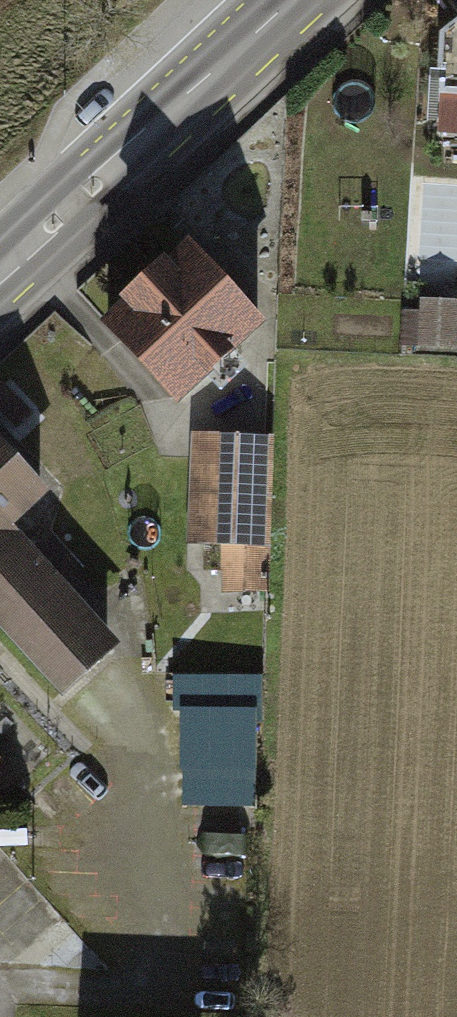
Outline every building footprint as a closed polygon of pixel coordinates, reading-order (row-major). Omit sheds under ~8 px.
[(439,29),(437,92),(456,92),(456,14),(439,29)] [(456,134),(456,98),(446,97),(445,133),(456,134)] [(259,316),(185,236),(102,313),(176,393),(259,316)] [(402,309),(401,342),(456,343),(456,310),(402,309)] [(270,435),(194,433),(190,536),(223,536),(226,586),(266,589),(270,435)] [(0,437),(0,526),(5,521),(44,484),(0,437)] [(5,521),(0,526),(0,619),(63,688),(115,640),(5,521)] [(181,676),(185,808),(266,805),(262,674),(181,676)]
